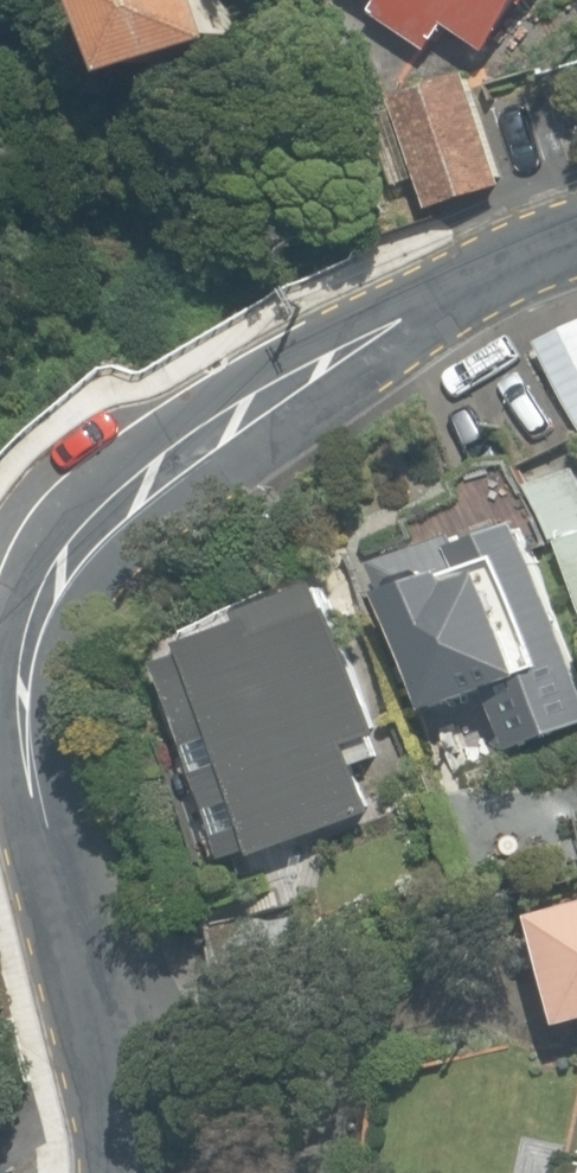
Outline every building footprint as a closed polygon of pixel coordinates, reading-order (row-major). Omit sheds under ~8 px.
[(148,72),(248,40),(235,0),(127,0),(148,72)] [(490,54),(526,0),(377,0),(369,13),(430,53),(448,26),(490,54)] [(395,98),(431,212),(508,188),(471,74),(395,98)] [(539,344),(576,424),(576,326),(539,344)] [(561,538),(576,533),(576,458),(528,473),(550,541),(561,538)] [(512,746),(576,724),(576,664),(527,522),(468,543),(464,532),(381,561),(432,707),(491,687),(512,746)] [(561,538),(576,589),(576,533),(561,538)] [(211,721),(257,853),(379,811),(355,742),(386,731),(342,604),(335,607),(326,581),(243,610),(245,618),(183,639),(187,650),(159,659),(183,731),(211,721)] [(567,1022),(576,1019),(576,902),(538,912),(567,1022)] [(211,929),(220,968),(310,946),(300,907),(211,929)]
